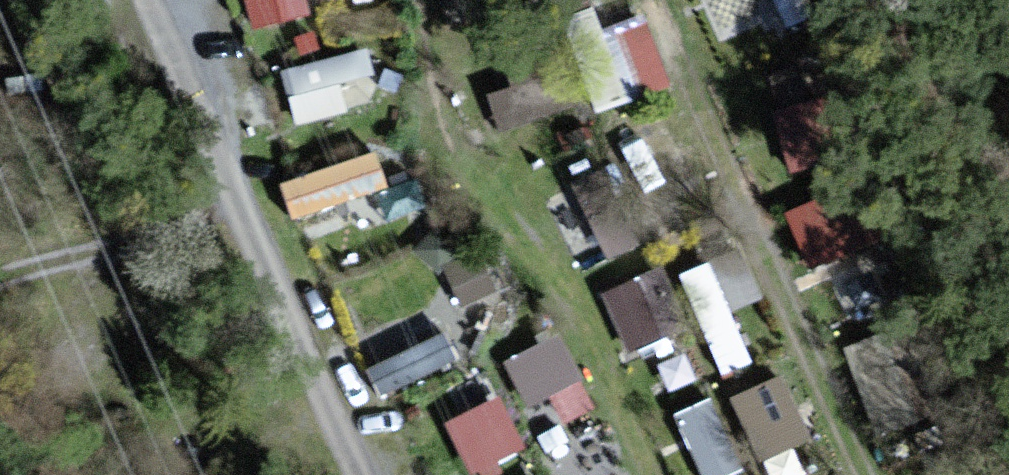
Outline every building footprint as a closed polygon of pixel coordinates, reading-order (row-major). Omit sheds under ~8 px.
[(247,21),(306,6),(304,0),(242,0),(247,21)] [(455,24),(510,0),(444,0),(455,24)] [(717,25),(752,17),(749,0),(712,0),(717,25)] [(805,8),(803,0),(770,0),(773,15),(805,8)] [(627,95),(674,66),(637,6),(591,35),(627,95)] [(363,39),(278,58),(290,111),(375,92),(363,39)] [(818,55),(763,71),(791,160),(846,143),(818,55)] [(498,125),(562,108),(551,64),(486,81),(498,125)] [(375,140),(275,173),(288,210),(387,176),(375,140)] [(547,193),(568,256),(594,248),(573,185),(547,193)] [(826,189),(786,196),(798,258),(838,250),(826,189)] [(596,280),(619,344),(663,329),(641,265),(596,280)] [(890,319),(840,339),(873,423),(923,403),(890,319)] [(442,321),(362,356),(375,385),(455,351),(442,321)] [(500,347),(518,398),(555,384),(563,408),(585,400),(558,325),(500,347)] [(780,364),(726,388),(754,451),(809,427),(780,364)] [(492,383),(439,413),(472,470),(525,440),(492,383)] [(740,463),(710,387),(670,403),(698,474),(709,474),(740,463)]
